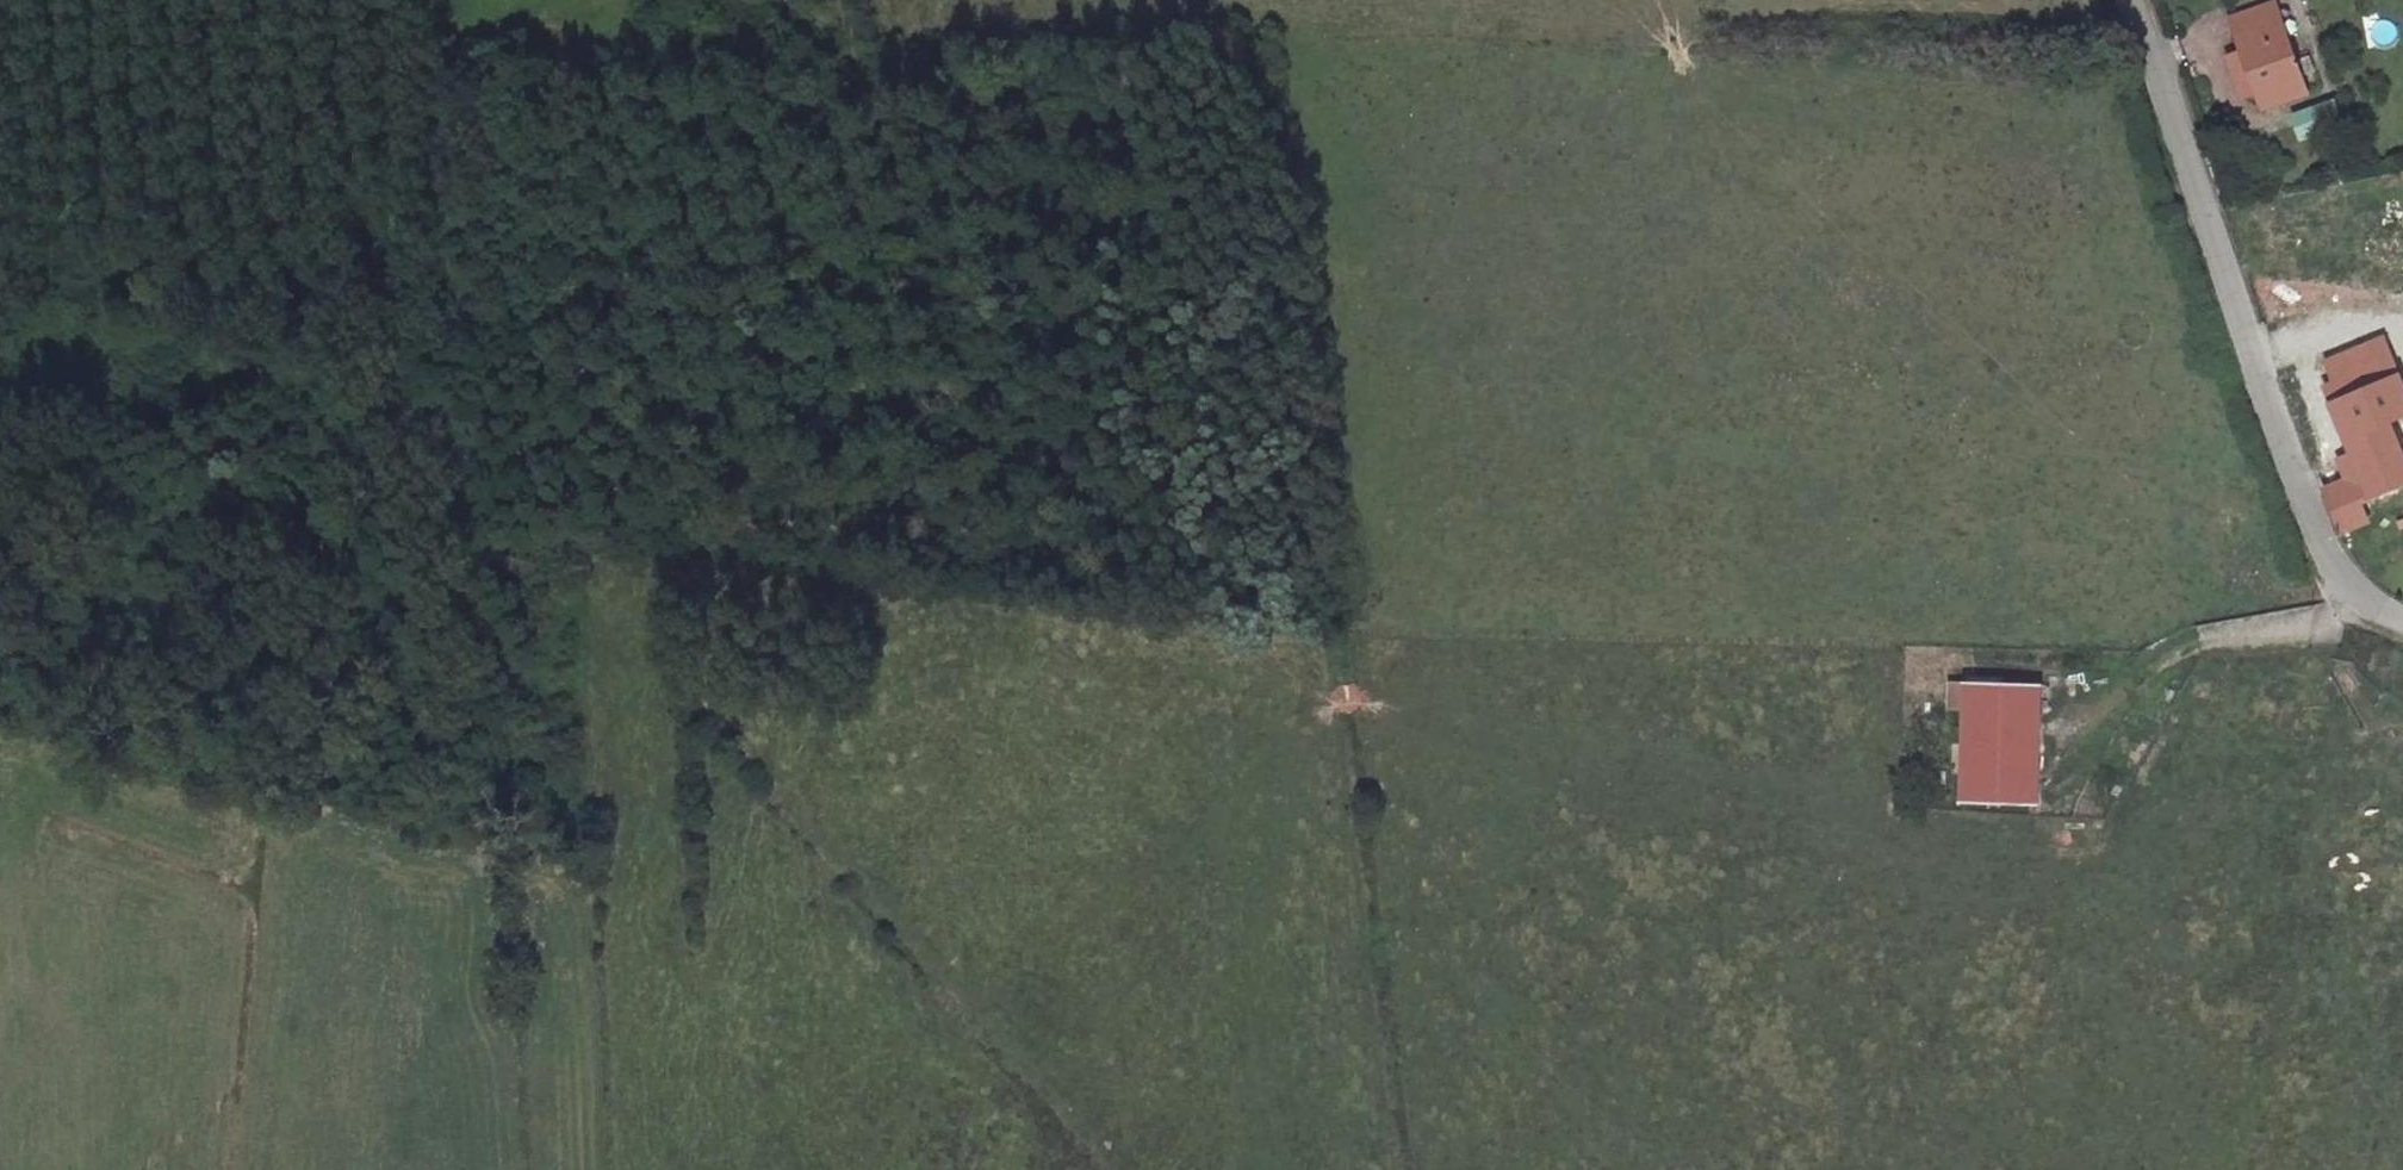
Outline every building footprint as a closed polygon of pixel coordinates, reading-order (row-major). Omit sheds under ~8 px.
[(2219,8),(2249,93),(2295,77),(2269,0),(2244,0),(2219,8)] [(2295,110),(2298,134),(2341,128),(2338,105),(2295,110)] [(2382,339),(2330,360),(2346,398),(2397,378),(2382,339)] [(2346,398),(2329,405),(2350,455),(2338,460),(2346,483),(2324,491),(2339,527),(2363,518),(2356,501),(2402,480),(2402,467),(2386,423),(2402,415),(2402,392),(2397,378),(2346,398)] [(2041,688),(1961,685),(1961,807),(2038,809),(2041,688)]
